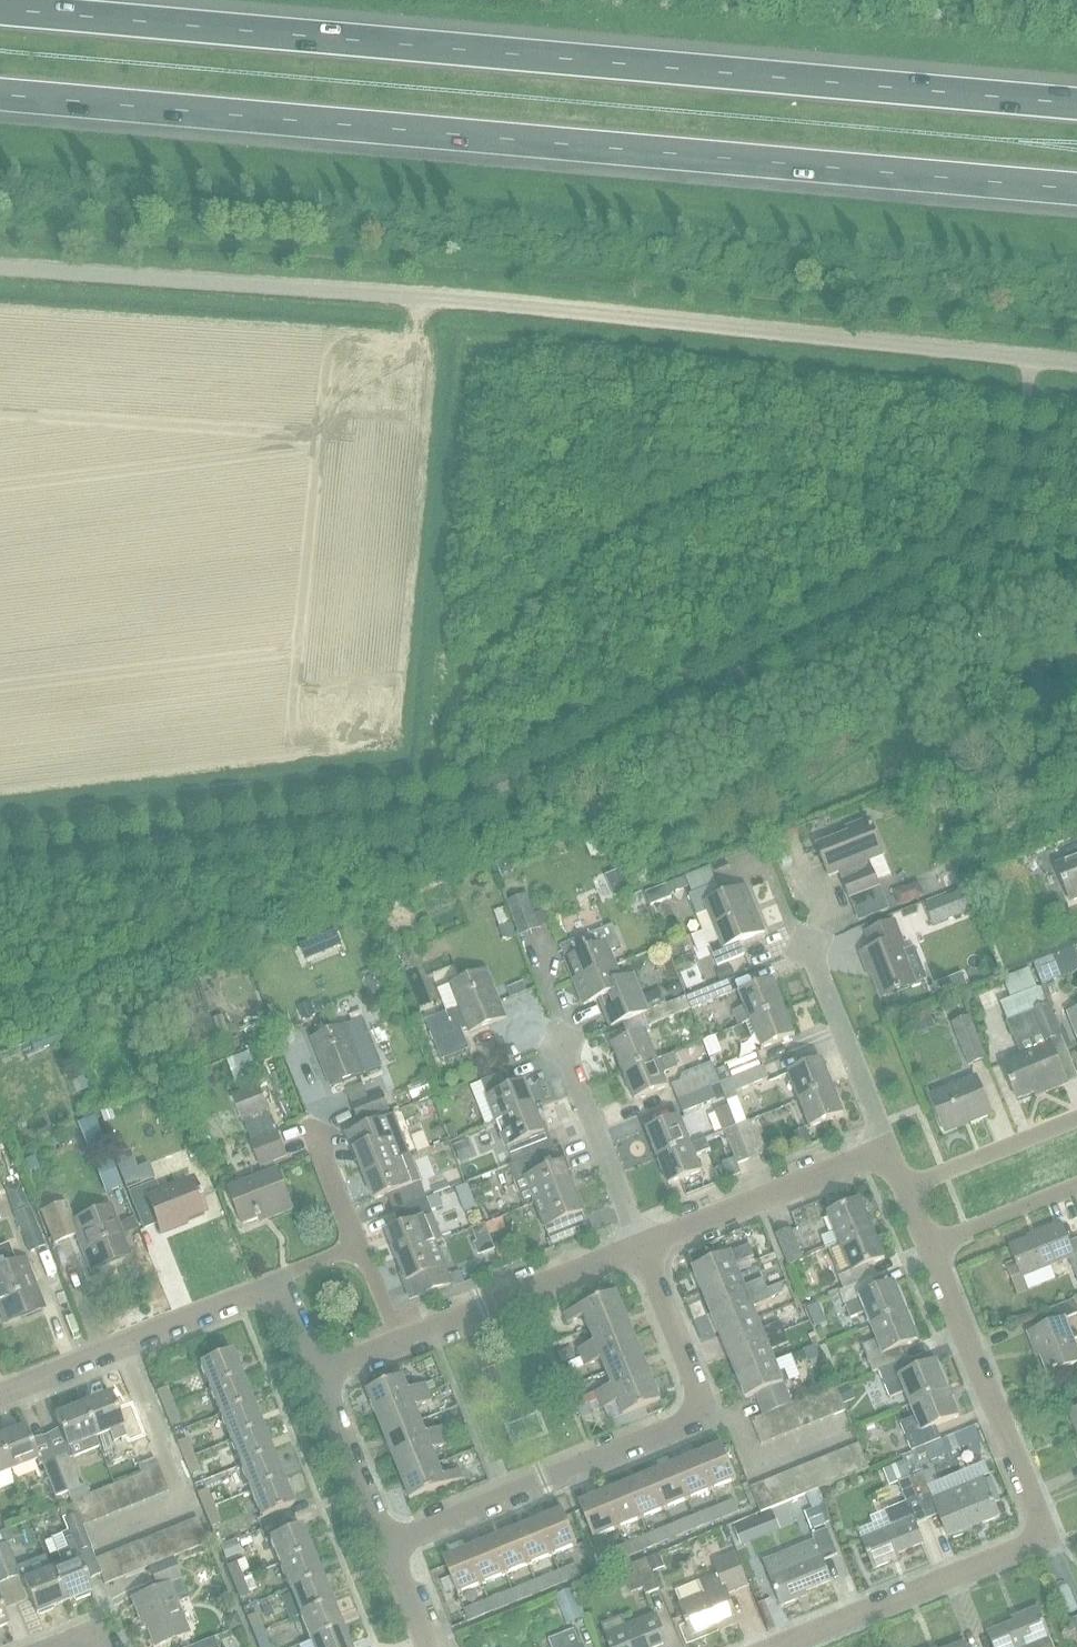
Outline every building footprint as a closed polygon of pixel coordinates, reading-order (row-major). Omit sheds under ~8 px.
[(850,834),(819,846),(831,877),(841,874),(855,868),(858,875),(844,881),(851,899),(879,887),(869,861),(884,856),(870,821),(848,829),(850,834)] [(509,858),(498,862),(502,874),(510,871),(512,865),(509,858)] [(1056,868),(1070,903),(1076,900),(1076,860),(1056,868)] [(947,872),(944,879),(947,886),(958,881),(953,870),(947,872)] [(680,878),(667,884),(671,892),(683,887),(680,878)] [(690,895),(698,915),(704,930),(756,908),(747,887),(723,897),(718,884),(690,895)] [(902,889),(895,892),(900,903),(911,899),(909,892),(902,889)] [(962,892),(925,906),(932,926),(969,911),(962,892)] [(524,935),(543,927),(531,895),(512,902),(524,935)] [(766,932),(756,908),(704,930),(718,966),(746,955),(741,942),(766,932)] [(872,949),(860,954),(866,970),(870,968),(882,998),(915,985),(914,984),(927,979),(915,947),(902,952),(900,947),(904,946),(895,921),(866,933),(872,949)] [(501,928),(500,928),(504,940),(515,936),(510,924),(501,928)] [(614,925),(585,936),(561,946),(576,982),(615,966),(610,952),(623,947),(614,925)] [(1006,1010),(1043,994),(1027,957),(1002,968),(1010,987),(998,992),(1006,1010)] [(1049,962),(1038,966),(1045,982),(1056,978),(1049,962)] [(621,981),(615,966),(576,982),(585,1005),(601,998),(612,1025),(647,1011),(633,976),(621,981)] [(730,967),(718,972),(721,980),(734,975),(730,967)] [(447,1012),(426,1021),(441,1060),(469,1049),(462,1030),(468,1028),(469,1032),(506,1017),(505,1016),(503,1017),(494,994),(496,993),(487,970),(438,989),(447,1012)] [(729,981),(687,998),(691,1009),(734,993),(729,981)] [(732,1011),(739,1027),(784,1008),(773,981),(741,994),(745,1006),(732,1011)] [(670,986),(668,992),(670,997),(676,998),(680,996),(683,992),(681,987),(675,984),(670,986)] [(660,990),(644,997),(649,1010),(666,1004),(660,990)] [(152,1013),(163,1009),(157,992),(145,996),(152,1013)] [(687,998),(644,1014),(649,1026),(691,1009),(687,998)] [(311,1002),(298,1006),(303,1019),(315,1015),(311,1002)] [(1003,1065),(1017,1100),(1044,1089),(1046,1093),(1076,1081),(1076,1078),(1048,1004),(1007,1020),(1007,1021),(1021,1057),(1003,1065)] [(795,1035),(784,1008),(739,1027),(736,1028),(740,1038),(744,1040),(757,1035),(762,1048),(795,1035)] [(1067,1012),(1076,1038),(1076,1008),(1067,1012)] [(929,1014),(914,1020),(916,1026),(931,1020),(929,1014)] [(223,1016),(214,1020),(221,1038),(230,1034),(223,1016)] [(969,1065),(986,1059),(969,1018),(953,1025),(969,1065)] [(362,1020),(312,1040),(331,1087),(381,1068),(362,1020)] [(131,1022),(127,1029),(135,1033),(139,1026),(131,1022)] [(61,1031),(30,1044),(33,1053),(65,1040),(61,1031)] [(613,1045),(624,1072),(657,1059),(647,1032),(613,1045)] [(248,1053),(229,1060),(237,1082),(256,1074),(248,1053)] [(735,1091),(768,1078),(759,1053),(725,1066),(726,1068),(730,1080),(720,1084),(727,1101),(737,1097),(735,1091)] [(657,1059),(624,1072),(635,1100),(668,1087),(662,1072),(677,1066),(672,1054),(657,1059)] [(788,1073),(799,1101),(833,1087),(822,1060),(788,1073)] [(710,1087),(720,1083),(716,1072),(712,1062),(683,1074),(680,1081),(671,1085),(683,1113),(716,1100),(710,1087)] [(726,1068),(716,1072),(720,1083),(720,1084),(730,1080),(726,1068)] [(482,1084),(472,1088),(487,1127),(497,1123),(497,1122),(533,1107),(524,1084),(512,1088),(506,1073),(481,1082),(482,1084)] [(976,1077),(930,1096),(944,1131),(970,1121),(972,1124),(992,1116),(976,1077)] [(266,1174),(229,1188),(243,1223),(269,1213),(270,1217),(292,1209),(274,1161),(286,1156),(284,1152),(276,1132),(275,1132),(267,1111),(268,1111),(258,1086),(234,1096),(261,1166),(262,1166),(266,1174)] [(843,1114),(833,1087),(799,1101),(810,1127),(843,1114)] [(359,1122),(390,1110),(383,1093),(352,1105),(359,1122)] [(91,1107),(81,1111),(84,1119),(94,1114),(91,1107)] [(533,1107),(497,1122),(497,1123),(513,1164),(538,1154),(531,1138),(544,1133),(533,1107)] [(110,1108),(100,1111),(103,1121),(114,1118),(110,1108)] [(349,1135),(365,1174),(411,1156),(395,1116),(349,1135)] [(647,1130),(658,1158),(691,1144),(680,1117),(647,1130)] [(737,1163),(762,1154),(749,1120),(746,1121),(737,1125),(724,1130),(737,1163)] [(419,1124),(403,1128),(408,1143),(423,1139),(419,1124)] [(453,1124),(445,1127),(450,1140),(458,1137),(453,1124)] [(808,1128),(795,1133),(801,1149),(814,1144),(808,1128)] [(468,1142),(454,1148),(457,1156),(471,1151),(468,1142)] [(702,1172),(691,1144),(658,1158),(668,1185),(702,1172)] [(559,1152),(540,1160),(538,1154),(513,1164),(520,1181),(516,1183),(526,1206),(535,1202),(572,1188),(559,1152)] [(427,1198),(411,1156),(365,1174),(375,1199),(387,1195),(393,1211),(427,1198)] [(33,1158),(23,1162),(28,1174),(37,1170),(33,1158)] [(110,1187),(120,1183),(110,1158),(100,1162),(110,1187)] [(457,1168),(443,1173),(449,1187),(462,1181),(457,1168)] [(495,1179),(501,1197),(519,1191),(512,1172),(495,1179)] [(142,1228),(156,1223),(160,1233),(177,1226),(175,1222),(204,1210),(191,1178),(159,1191),(155,1180),(128,1191),(142,1228)] [(16,1180),(5,1185),(7,1190),(18,1185),(16,1180)] [(560,1193),(536,1202),(552,1244),(589,1229),(582,1213),(572,1188),(560,1193)] [(841,1194),(826,1200),(830,1210),(845,1204),(841,1194)] [(439,1196),(428,1200),(432,1211),(443,1207),(439,1196)] [(400,1228),(388,1232),(398,1257),(435,1242),(435,1243),(443,1240),(432,1211),(428,1200),(427,1198),(393,1211),(400,1228)] [(822,1236),(827,1248),(872,1230),(861,1201),(828,1214),(835,1230),(822,1236)] [(80,1246),(82,1245),(92,1270),(129,1255),(110,1206),(72,1221),(64,1202),(41,1211),(53,1242),(75,1233),(80,1246)] [(43,1245),(29,1208),(15,1213),(29,1250),(43,1245)] [(502,1220),(487,1226),(492,1238),(507,1232),(502,1220)] [(1010,1245),(1016,1259),(1023,1276),(1042,1268),(1069,1257),(1076,1277),(1076,1240),(1068,1244),(1059,1223),(1035,1232),(1036,1235),(1010,1245)] [(486,1227),(473,1232),(478,1244),(491,1239),(486,1227)] [(789,1263),(803,1258),(791,1229),(777,1235),(789,1263)] [(884,1258),(872,1230),(827,1248),(829,1252),(842,1247),(852,1271),(839,1276),(844,1289),(872,1277),(867,1265),(884,1258)] [(435,1242),(398,1257),(407,1282),(411,1280),(418,1297),(451,1283),(435,1243),(435,1242)] [(0,1250),(0,1312),(4,1323),(41,1310),(32,1284),(34,1283),(25,1259),(17,1262),(10,1246),(0,1250)] [(705,1246),(689,1253),(695,1268),(711,1261),(705,1246)] [(693,1269),(702,1291),(740,1276),(735,1264),(754,1256),(750,1246),(711,1261),(695,1268),(693,1269)] [(1016,1259),(1006,1264),(1018,1292),(1028,1288),(1023,1276),(1016,1259)] [(711,1312),(767,1289),(763,1278),(744,1286),(740,1276),(702,1291),(711,1312)] [(877,1290),(872,1277),(844,1289),(839,1291),(850,1318),(865,1312),(870,1325),(906,1311),(895,1283),(877,1290)] [(771,1299),(767,1289),(711,1312),(720,1334),(757,1319),(752,1306),(771,1299)] [(616,1292),(564,1313),(568,1322),(583,1316),(589,1329),(625,1314),(616,1292)] [(773,1302),(779,1317),(795,1311),(788,1295),(773,1302)] [(1036,1345),(1048,1374),(1076,1362),(1076,1345),(1065,1317),(1076,1312),(1076,1304),(1075,1298),(1046,1310),(1051,1322),(1027,1332),(1033,1346),(1036,1345)] [(907,1314),(906,1311),(870,1325),(876,1340),(861,1346),(872,1372),(905,1359),(900,1347),(920,1339),(910,1313),(907,1314)] [(634,1336),(625,1314),(589,1329),(594,1342),(578,1348),(581,1357),(634,1336)] [(728,1355),(785,1333),(780,1322),(761,1329),(757,1319),(720,1334),(728,1355)] [(815,1332),(808,1335),(813,1346),(819,1343),(815,1332)] [(789,1342),(785,1333),(728,1355),(737,1377),(775,1362),(770,1350),(789,1342)] [(643,1357),(634,1336),(581,1357),(585,1365),(600,1359),(606,1372),(643,1357)] [(571,1345),(559,1350),(563,1360),(575,1355),(571,1345)] [(199,1362),(210,1389),(241,1376),(231,1350),(199,1362)] [(598,1400),(651,1378),(643,1357),(606,1372),(611,1385),(594,1391),(598,1400)] [(905,1359),(872,1372),(872,1373),(879,1370),(890,1396),(905,1390),(911,1404),(948,1389),(937,1362),(914,1371),(908,1358),(905,1359)] [(792,1403),(784,1384),(802,1376),(798,1365),(779,1373),(775,1362),(737,1377),(746,1399),(757,1395),(764,1414),(776,1409),(788,1404),(792,1403)] [(251,1402),(241,1376),(210,1389),(220,1414),(251,1402)] [(375,1413),(429,1392),(425,1383),(409,1390),(404,1376),(366,1391),(375,1413)] [(660,1401),(651,1378),(598,1400),(601,1409),(617,1402),(623,1416),(660,1401)] [(156,1388),(163,1405),(173,1401),(166,1384),(156,1388)] [(836,1385),(824,1390),(834,1415),(846,1410),(836,1385)] [(846,1385),(839,1387),(844,1402),(852,1399),(846,1385)] [(959,1416),(948,1389),(911,1404),(916,1417),(901,1423),(912,1450),(924,1445),(941,1439),(936,1426),(959,1416)] [(834,1415),(824,1390),(812,1395),(822,1419),(834,1415)] [(108,1391),(81,1402),(95,1437),(122,1426),(108,1391)] [(432,1399),(429,1392),(375,1413),(384,1435),(421,1420),(416,1406),(432,1399)] [(822,1419),(812,1395),(800,1399),(810,1424),(822,1419)] [(810,1424),(800,1399),(792,1403),(788,1404),(799,1429),(810,1424)] [(128,1441),(145,1434),(132,1401),(115,1408),(126,1436),(128,1441)] [(180,1419),(173,1401),(163,1405),(170,1423),(180,1419)] [(81,1402),(54,1412),(60,1427),(68,1447),(69,1447),(73,1457),(98,1447),(95,1437),(81,1402)] [(262,1427),(251,1402),(220,1414),(230,1440),(262,1427)] [(588,1403),(579,1407),(583,1417),(592,1413),(588,1403)] [(799,1429),(788,1404),(776,1409),(787,1434),(799,1429)] [(1069,1411),(1076,1429),(1076,1408),(1069,1411)] [(787,1434),(776,1409),(764,1414),(775,1439),(787,1434)] [(775,1439),(764,1414),(752,1419),(762,1444),(775,1439)] [(392,1456),(445,1435),(442,1426),(426,1433),(421,1420),(384,1435),(392,1456)] [(0,1434),(0,1448),(9,1470),(37,1458),(23,1425),(0,1434)] [(272,1452),(262,1427),(230,1440),(240,1465),(272,1452)] [(449,1443),(445,1435),(392,1456),(401,1477),(438,1462),(433,1449),(449,1443)] [(941,1439),(924,1445),(931,1460),(945,1453),(949,1445),(945,1437),(941,1439)] [(187,1438),(177,1442),(184,1458),(194,1454),(187,1438)] [(870,1468),(860,1443),(848,1448),(858,1472),(870,1468)] [(722,1445),(697,1455),(711,1490),(736,1480),(722,1445)] [(924,1446),(915,1450),(918,1457),(927,1454),(924,1446)] [(9,1470),(0,1448),(0,1473),(9,1470)] [(858,1472),(848,1448),(836,1453),(846,1477),(858,1472)] [(282,1478),(272,1452),(240,1465),(250,1490),(282,1478)] [(67,1453),(54,1458),(67,1492),(67,1491),(71,1501),(83,1496),(88,1494),(85,1484),(79,1486),(67,1453)] [(846,1477),(836,1453),(824,1458),(834,1482),(846,1477)] [(201,1472),(194,1454),(184,1458),(191,1477),(201,1472)] [(711,1490),(697,1455),(674,1464),(688,1500),(711,1490)] [(140,1473),(145,1472),(157,1467),(158,1466),(154,1457),(136,1464),(140,1473)] [(67,1492),(54,1458),(42,1463),(55,1496),(67,1492)] [(834,1482),(824,1458),(812,1462),(822,1487),(834,1482)] [(891,1526),(861,1538),(873,1568),(891,1561),(890,1556),(924,1542),(916,1523),(927,1518),(910,1477),(904,1461),(884,1469),(890,1485),(898,1482),(906,1501),(884,1510),(891,1526)] [(443,1476),(438,1462),(401,1477),(410,1500),(463,1478),(459,1469),(443,1476)] [(822,1487),(812,1462),(800,1467),(810,1492),(822,1487)] [(688,1500),(674,1464),(650,1474),(665,1509),(688,1500)] [(167,1491),(157,1467),(145,1472),(154,1496),(167,1491)] [(810,1492),(800,1467),(788,1472),(798,1497),(810,1492)] [(923,1471),(910,1477),(927,1518),(939,1513),(947,1533),(981,1519),(983,1523),(999,1517),(987,1487),(983,1477),(934,1497),(923,1471)] [(154,1496),(145,1472),(140,1473),(132,1476),(142,1501),(154,1496)] [(798,1497),(788,1472),(776,1477),(786,1501),(798,1497)] [(665,1509),(650,1474),(627,1483),(641,1518),(665,1509)] [(142,1501),(132,1476),(120,1481),(130,1506),(142,1501)] [(786,1501),(776,1477),(764,1482),(774,1506),(786,1501)] [(292,1504),(282,1478),(250,1490),(261,1517),(292,1504)] [(130,1506),(120,1481),(108,1486),(118,1511),(130,1506)] [(774,1506),(764,1482),(751,1487),(761,1511),(774,1506)] [(641,1518),(627,1483),(603,1492),(618,1528),(641,1518)] [(118,1511),(108,1486),(96,1491),(106,1516),(118,1511)] [(197,1491),(204,1509),(214,1505),(207,1487),(197,1491)] [(106,1516),(96,1491),(88,1494),(83,1496),(93,1520),(106,1516)] [(618,1528),(603,1492),(579,1502),(593,1538),(618,1528)] [(93,1520),(83,1496),(71,1501),(72,1503),(76,1513),(81,1525),(93,1520)] [(717,1507),(722,1518),(737,1512),(733,1500),(717,1507)] [(72,1503),(59,1509),(63,1518),(76,1513),(72,1503)] [(222,1523),(214,1505),(204,1509),(211,1527),(222,1523)] [(818,1505),(806,1510),(813,1528),(826,1523),(818,1505)] [(562,1509),(538,1519),(552,1555),(577,1545),(562,1509)] [(714,1521),(709,1510),(693,1517),(697,1528),(714,1521)] [(63,1518),(62,1519),(67,1531),(68,1532),(76,1553),(89,1547),(81,1525),(76,1513),(63,1518)] [(773,1515),(737,1530),(742,1544),(779,1530),(773,1515)] [(206,1542),(197,1518),(185,1522),(195,1547),(206,1542)] [(552,1555),(538,1519),(514,1528),(529,1564),(552,1555)] [(674,1537),(690,1531),(685,1520),(669,1526),(674,1537)] [(195,1547),(185,1522),(173,1527),(183,1552),(195,1547)] [(269,1537),(279,1563),(311,1550),(300,1524),(269,1537)] [(183,1552),(173,1527),(162,1531),(172,1556),(183,1552)] [(529,1564),(514,1528),(491,1538),(506,1574),(529,1564)] [(831,1580),(823,1560),(838,1554),(828,1528),(812,1534),(815,1540),(763,1561),(781,1605),(799,1598),(797,1593),(831,1580)] [(0,1531),(0,1563),(7,1580),(18,1575),(5,1543),(11,1540),(7,1529),(0,1531)] [(662,1529),(646,1535),(651,1547),(667,1540),(662,1529)] [(172,1556),(162,1531),(151,1536),(161,1561),(172,1556)] [(61,1563),(50,1568),(63,1601),(73,1597),(75,1600),(90,1594),(90,1591),(85,1580),(97,1575),(100,1574),(94,1558),(89,1547),(76,1553),(68,1532),(60,1535),(66,1548),(57,1551),(62,1563),(61,1563)] [(161,1561),(151,1536),(139,1540),(150,1565),(161,1561)] [(236,1538),(220,1545),(225,1556),(241,1549),(236,1538)] [(506,1574),(491,1538),(468,1547),(482,1583),(506,1574)] [(627,1557),(643,1550),(638,1539),(622,1545),(627,1557)] [(150,1565),(139,1540),(128,1545),(138,1570),(150,1565)] [(138,1570),(128,1545),(117,1549),(127,1574),(138,1570)] [(482,1583),(468,1547),(443,1557),(450,1574),(456,1588),(458,1593),(482,1583)] [(598,1555),(603,1566),(619,1560),(615,1548),(598,1555)] [(127,1574),(117,1549),(106,1554),(116,1579),(127,1574)] [(321,1576),(311,1550),(279,1563),(289,1589),(321,1576)] [(711,1591),(680,1603),(692,1634),(722,1622),(724,1628),(738,1623),(726,1594),(749,1585),(736,1552),(723,1557),(728,1569),(706,1578),(711,1591)] [(659,1553),(649,1557),(655,1570),(664,1566),(659,1553)] [(116,1579),(106,1554),(94,1558),(100,1574),(104,1583),(116,1579)] [(646,1595),(659,1590),(647,1558),(634,1563),(646,1595)] [(672,1586),(697,1576),(690,1558),(665,1568),(672,1586)] [(63,1601),(50,1568),(34,1574),(30,1563),(20,1567),(25,1578),(23,1579),(36,1612),(38,1614),(53,1609),(53,1605),(63,1601)] [(225,1568),(231,1582),(241,1579),(235,1564),(225,1568)] [(558,1572),(562,1583),(578,1577),(573,1565),(558,1572)] [(139,1620),(143,1618),(154,1645),(187,1632),(175,1602),(188,1597),(176,1568),(152,1578),(157,1588),(131,1598),(139,1620)] [(450,1574),(440,1578),(446,1592),(456,1588),(450,1574)] [(538,1593),(556,1586),(551,1574),(534,1581),(538,1593)] [(249,1575),(241,1579),(246,1592),(255,1588),(249,1575)] [(331,1601),(321,1576),(289,1589),(299,1614),(331,1601)] [(246,1592),(241,1579),(231,1582),(238,1600),(248,1596),(246,1592)] [(510,1590),(515,1602),(531,1595),(527,1584),(510,1590)] [(585,1616),(573,1588),(558,1594),(569,1623),(585,1616)] [(491,1612),(508,1605),(503,1594),(487,1600),(491,1612)] [(341,1627),(331,1601),(299,1614),(310,1640),(341,1627)] [(463,1610),(468,1621),(484,1615),(479,1603),(463,1610)] [(1049,1637),(1037,1607),(1020,1614),(1021,1618),(988,1632),(994,1646),(1053,1646),(1049,1637)] [(226,1613),(224,1620),(228,1628),(239,1624),(233,1610),(226,1613)] [(246,1619),(252,1633),(261,1630),(255,1615),(246,1619)] [(602,1624),(611,1646),(668,1646),(655,1615),(627,1627),(622,1616),(602,1624)] [(341,1627),(310,1640),(313,1646),(349,1646),(341,1627)] [(553,1646),(582,1646),(575,1629),(550,1639),(553,1646)] [(261,1630),(252,1633),(257,1646),(266,1646),(267,1646),(261,1630)] [(212,1636),(185,1646),(217,1646),(212,1636)]
